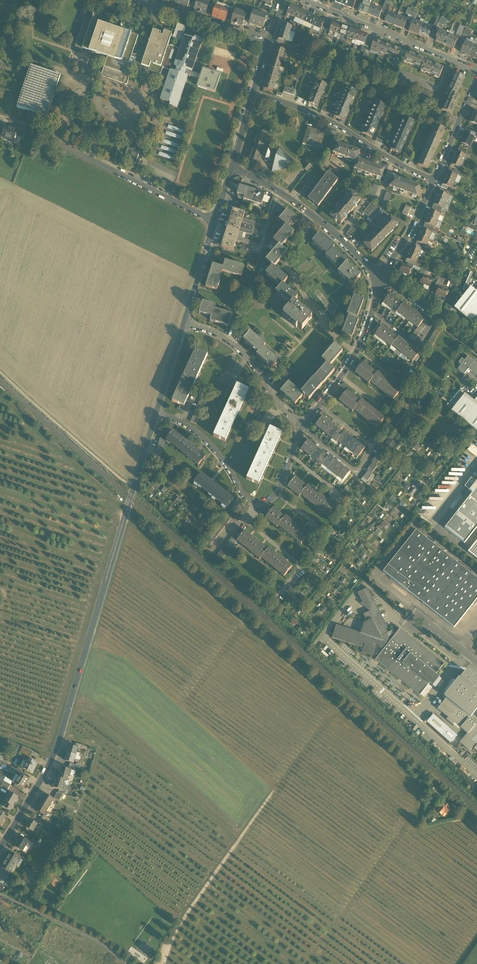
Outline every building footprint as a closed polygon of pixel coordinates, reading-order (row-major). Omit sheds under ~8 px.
[(200,12),(203,1),(201,0),(198,0),(197,3),(195,9),(194,10),(197,11),(200,12)] [(343,5),(353,9),(356,0),(346,0),(343,5)] [(209,3),(203,1),(200,12),(202,13),(205,14),(209,3)] [(363,13),(369,15),(372,6),(369,5),(363,3),(362,2),(358,11),(363,13)] [(212,16),(219,19),(222,7),(216,5),(214,10),(212,16)] [(382,10),(372,6),(369,15),(379,19),(381,15),(382,10)] [(385,22),(394,25),(397,17),(392,15),(395,8),(390,6),(386,16),(387,16),(385,22)] [(229,10),(222,7),(219,19),(225,21),(227,14),(229,10)] [(287,14),(295,18),(299,10),(297,9),(296,9),(290,7),(287,14)] [(406,14),(409,15),(412,16),(414,10),(408,8),(406,14)] [(238,25),(242,26),(242,25),(244,19),(246,14),(235,10),(233,16),(231,21),(231,23),(235,24),(235,25),(238,26),(238,25)] [(295,18),(304,22),(307,14),(307,13),(305,12),(305,13),(299,10),(295,18)] [(255,25),(262,28),(266,16),(253,11),(249,24),(255,26),(255,25)] [(304,22),(312,26),(315,18),(316,17),(314,16),(313,17),(307,14),(304,22)] [(394,25),(403,29),(407,20),(397,16),(397,17),(394,25)] [(440,21),(438,24),(441,25),(445,27),(448,20),(441,17),(440,19),(440,21)] [(322,21),(315,18),(312,26),(321,30),(322,27),(324,22),(324,21),(322,20),(322,21)] [(108,58),(129,65),(132,55),(138,36),(85,19),(75,47),(108,58)] [(409,31),(419,35),(422,26),(418,25),(419,24),(413,21),(409,31)] [(174,36),(172,35),(171,37),(173,38),(181,41),(186,27),(178,24),(174,36)] [(335,33),(338,35),(341,27),(341,26),(339,25),(339,26),(332,24),(331,25),(329,31),(335,33)] [(289,43),(292,43),(294,35),(290,33),(291,28),(283,25),(282,25),(278,39),(280,40),(289,43)] [(422,26),(419,35),(428,39),(432,28),(427,26),(426,26),(425,27),(422,26)] [(338,35),(347,38),(350,30),(350,29),(348,28),(347,29),(341,27),(338,35)] [(466,29),(464,32),(463,35),(469,38),(471,34),(472,31),(466,29)] [(353,40),(356,41),(358,33),(359,32),(356,31),(356,32),(350,30),(347,38),(348,38),(353,40)] [(436,41),(444,45),(448,36),(445,35),(446,34),(439,30),(436,38),(437,38),(436,41)] [(168,46),(171,37),(172,35),(164,32),(163,37),(160,36),(161,34),(153,31),(144,59),(132,55),(129,65),(133,67),(133,66),(148,71),(151,64),(161,68),(168,46)] [(365,35),(358,33),(356,41),(365,44),(367,36),(368,35),(365,34),(365,35)] [(163,68),(171,71),(171,70),(186,75),(185,75),(187,71),(191,73),(203,40),(195,37),(194,41),(192,40),(192,39),(185,36),(180,50),(168,46),(161,68),(151,64),(148,71),(161,75),(163,68)] [(452,37),(448,36),(444,45),(447,46),(453,49),(458,39),(453,37),(452,37)] [(466,39),(465,42),(473,46),(475,40),(476,40),(474,40),(471,38),(470,40),(468,40),(466,39)] [(371,48),(380,52),(383,44),(383,43),(381,42),(380,43),(374,40),(373,41),(371,47),(371,48)] [(460,52),(469,56),(473,46),(465,42),(460,52)] [(380,52),(388,55),(391,47),(392,46),(389,45),(389,46),(383,44),(380,52)] [(473,46),(469,56),(476,60),(476,48),(473,46)] [(398,49),(391,47),(388,55),(397,58),(398,55),(401,49),(398,48),(398,49)] [(275,51),(274,56),(282,59),(285,51),(275,48),(275,50),(275,51)] [(421,70),(439,77),(443,68),(425,60),(426,59),(407,52),(405,57),(404,61),(422,68),(421,70)] [(280,67),(282,59),(274,56),(273,56),(272,59),(273,59),(271,65),(280,67)] [(101,77),(117,82),(120,73),(126,75),(129,65),(108,58),(101,77)] [(277,75),(280,67),(271,65),(270,64),(270,67),(269,73),(277,75)] [(17,107),(47,117),(61,76),(30,66),(17,107)] [(185,76),(186,75),(171,70),(171,71),(160,101),(168,104),(168,102),(171,103),(169,107),(177,109),(188,77),(185,76)] [(220,75),(203,70),(197,86),(214,92),(220,75)] [(274,84),(277,75),(269,73),(268,72),(267,75),(268,75),(266,81),(274,84)] [(117,82),(127,85),(130,76),(126,75),(120,73),(117,82)] [(447,112),(451,114),(459,96),(457,95),(464,78),(456,74),(448,91),(450,92),(442,110),(447,112)] [(392,83),(414,92),(416,87),(394,78),(392,83)] [(272,92),(274,84),(266,81),(265,81),(265,83),(264,89),(272,92)] [(318,81),(312,95),(317,97),(317,96),(321,98),(327,85),(318,81)] [(283,92),(294,96),(296,90),(285,87),(283,92)] [(345,92),(344,95),(352,99),(356,91),(346,87),(344,91),(345,92)] [(433,94),(416,87),(414,92),(431,99),(433,94)] [(296,99),(304,102),(306,97),(298,94),(296,99)] [(317,107),(321,98),(317,96),(317,97),(312,95),(310,99),(309,103),(317,107)] [(346,113),(352,99),(344,95),(338,109),(346,113)] [(376,102),(369,118),(378,122),(385,106),(376,102)] [(343,121),(346,113),(338,109),(336,113),(335,112),(334,116),(343,121)] [(372,138),(378,122),(369,118),(362,134),(372,138)] [(404,118),(397,134),(407,138),(411,128),(414,122),(404,118)] [(418,165),(427,169),(445,129),(435,125),(418,165)] [(2,137),(13,141),(16,135),(18,131),(7,126),(2,137)] [(185,134),(186,130),(169,126),(168,129),(185,134)] [(303,144),(311,146),(312,141),(321,144),(325,133),(323,132),(308,128),(303,144)] [(258,164),(261,157),(262,153),(268,134),(258,131),(249,161),(258,164)] [(170,132),(167,138),(181,143),(183,137),(170,132)] [(461,143),(470,147),(475,136),(470,134),(466,132),(465,133),(461,143)] [(400,154),(407,138),(397,134),(390,150),(400,154)] [(13,141),(19,144),(22,138),(16,135),(13,141)] [(166,139),(164,143),(179,149),(181,145),(166,139)] [(346,160),(356,163),(357,160),(360,152),(336,144),(332,154),(338,155),(337,156),(342,158),(342,157),(347,159),(346,160)] [(177,155),(178,151),(163,146),(161,149),(177,155)] [(297,166),(280,147),(276,158),(275,161),(272,172),(297,166)] [(125,161),(135,164),(137,158),(139,152),(129,149),(125,161)] [(160,152),(159,155),(175,161),(176,157),(160,152)] [(453,156),(452,157),(463,162),(466,156),(465,155),(457,152),(456,152),(455,155),(453,155),(453,156)] [(460,169),(463,162),(452,157),(451,160),(452,161),(451,164),(451,165),(456,167),(460,169)] [(384,170),(357,160),(356,163),(353,170),(381,180),(384,170)] [(302,168),(308,172),(312,166),(307,162),(302,168)] [(445,175),(443,177),(454,182),(457,176),(453,174),(448,172),(448,171),(446,175),(445,175)] [(300,182),(314,192),(321,182),(308,173),(300,182)] [(308,200),(318,207),(337,181),(328,174),(321,182),(314,192),(308,200)] [(389,187),(416,197),(420,187),(393,177),(389,187)] [(451,189),(454,182),(443,177),(442,180),(444,181),(442,184),(448,187),(451,189)] [(369,198),(374,202),(380,187),(373,185),(369,198)] [(239,195),(244,196),(247,188),(241,186),(239,195)] [(256,191),(247,188),(244,196),(243,200),(252,202),(256,191)] [(252,202),(261,205),(262,202),(264,195),(265,193),(256,191),(252,202)] [(436,195),(435,197),(446,202),(448,196),(445,194),(439,191),(437,195),(436,195)] [(381,206),(387,210),(392,194),(386,192),(381,206)] [(348,196),(341,205),(350,212),(351,212),(354,207),(356,205),(360,200),(356,197),(356,196),(355,194),(353,195),(351,193),(348,197),(348,196)] [(443,209),(446,202),(435,197),(433,200),(435,201),(433,204),(442,208),(443,209)] [(363,212),(368,216),(377,204),(373,201),(363,212)] [(367,217),(372,220),(382,207),(378,204),(367,217)] [(346,217),(350,212),(341,205),(340,205),(334,213),(331,217),(334,219),(334,220),(335,221),(337,221),(341,224),(345,219),(346,217)] [(401,216),(406,218),(411,208),(406,205),(401,216)] [(234,210),(231,219),(242,222),(243,218),(245,213),(240,211),(234,210)] [(279,220),(286,226),(288,228),(296,218),(287,210),(279,220)] [(427,214),(426,216),(437,221),(440,215),(439,214),(431,211),(430,210),(428,214),(427,214)] [(434,228),(437,221),(426,216),(425,219),(426,220),(424,223),(425,223),(433,227),(434,228)] [(363,244),(371,252),(398,225),(390,217),(363,244)] [(231,219),(228,228),(239,232),(242,222),(231,219)] [(243,233),(251,235),(254,226),(245,223),(242,222),(239,232),(243,233)] [(294,233),(288,228),(286,226),(273,241),(276,244),(279,246),(281,248),(294,233)] [(346,234),(351,237),(356,231),(352,227),(346,234)] [(228,228),(226,238),(236,241),(237,237),(239,232),(228,228)] [(419,232),(418,235),(429,240),(432,233),(431,233),(422,229),(420,232),(419,232)] [(337,274),(352,286),(360,277),(346,264),(347,262),(332,249),(334,248),(319,235),(312,243),(327,255),(325,257),(340,270),(337,274)] [(426,246),(429,240),(418,235),(417,238),(418,238),(416,242),(417,242),(425,246),(426,246)] [(233,250),(236,241),(226,238),(223,247),(233,250)] [(266,261),(272,266),(273,268),(286,253),(281,248),(279,246),(277,248),(266,261)] [(409,249),(408,252),(418,257),(421,250),(414,247),(411,246),(410,250),(409,249)] [(416,263),(418,257),(408,252),(406,255),(407,255),(406,259),(415,263),(416,263)] [(225,261),(223,268),(222,271),(241,277),(244,267),(225,261)] [(399,272),(403,273),(407,275),(408,276),(412,268),(407,266),(402,264),(402,266),(400,270),(399,272)] [(217,290),(222,271),(223,268),(213,265),(214,265),(213,269),(211,269),(207,283),(208,283),(207,287),(206,287),(217,290)] [(265,274),(280,287),(282,285),(287,279),(273,268),(272,266),(265,274)] [(463,290),(466,292),(470,287),(467,285),(472,273),(470,272),(463,290)] [(420,283),(429,287),(432,279),(423,275),(422,277),(421,281),(420,283)] [(275,293),(290,306),(293,303),(297,298),(282,285),(280,287),(275,293)] [(435,294),(445,298),(448,291),(439,287),(438,288),(436,292),(435,294)] [(470,287),(466,292),(455,307),(463,314),(463,315),(471,322),(472,321),(473,322),(476,316),(476,293),(470,287)] [(384,302),(388,305),(394,298),(390,294),(384,302)] [(342,335),(351,338),(358,320),(356,319),(363,300),(354,297),(347,316),(348,316),(342,335)] [(388,305),(392,309),(398,301),(394,298),(388,305)] [(398,301),(392,309),(397,312),(397,311),(403,304),(398,301)] [(210,321),(228,327),(232,315),(214,309),(215,305),(203,302),(199,313),(211,317),(210,321)] [(283,314),(283,315),(297,327),(298,327),(301,330),(311,318),(293,303),(290,306),(283,314)] [(397,311),(401,314),(408,306),(403,303),(403,304),(397,311)] [(401,314),(406,317),(412,310),(408,306),(401,314)] [(406,317),(410,320),(416,313),(412,310),(406,317)] [(410,320),(414,324),(420,316),(416,313),(410,320)] [(296,328),(297,327),(283,315),(282,316),(296,328)] [(424,320),(420,316),(414,324),(418,327),(419,326),(421,324),(423,322),(424,320)] [(373,332),(376,334),(382,326),(379,324),(373,332)] [(376,334),(381,338),(387,330),(382,326),(376,334)] [(387,330),(381,338),(386,342),(392,334),(387,330)] [(256,355),(271,368),(278,360),(263,348),(265,345),(250,332),(243,340),(258,353),(256,355)] [(397,338),(392,334),(386,342),(391,346),(392,345),(398,337),(397,338)] [(403,341),(398,337),(392,345),(397,349),(403,341)] [(408,345),(403,341),(397,349),(402,353),(408,345)] [(321,360),(326,364),(329,366),(342,351),(334,344),(327,353),(321,360)] [(408,345),(402,353),(407,357),(413,349),(408,345)] [(419,354),(413,349),(407,357),(413,361),(413,360),(418,355),(419,354)] [(172,402),(174,403),(197,351),(196,350),(172,402)] [(174,403),(184,407),(207,355),(197,351),(174,403)] [(407,358),(407,357),(402,353),(401,354),(399,357),(404,361),(407,358)] [(221,382),(227,384),(238,360),(235,359),(232,357),(221,382)] [(465,374),(468,369),(474,361),(468,357),(464,361),(462,359),(459,363),(461,365),(458,369),(465,374)] [(474,361),(468,369),(476,376),(476,364),(474,361)] [(370,382),(393,400),(400,391),(377,372),(376,374),(363,363),(355,373),(369,383),(370,382)] [(334,371),(329,366),(326,364),(313,379),(321,386),(334,371)] [(308,401),(321,386),(313,379),(301,394),(288,383),(280,392),(295,405),(302,396),(304,398),(305,397),(308,401)] [(215,437),(238,385),(237,385),(213,436),(215,437)] [(215,437),(225,442),(248,390),(238,385),(215,437)] [(354,410),(377,428),(379,426),(384,419),(361,400),(360,402),(346,391),(339,400),(353,411),(354,410)] [(474,402),(465,394),(451,412),(476,432),(476,398),(474,402)] [(190,421),(196,424),(207,400),(201,397),(190,421)] [(256,429),(261,431),(269,411),(265,409),(256,429)] [(316,425),(320,428),(326,420),(322,417),(318,421),(316,425)] [(330,424),(326,420),(320,428),(324,431),(330,424)] [(334,427),(330,424),(324,431),(328,435),(334,427)] [(339,430),(334,427),(328,435),(332,438),(339,430)] [(249,480),(259,485),(282,433),(271,428),(249,480)] [(343,434),(339,430),(332,438),(337,441),(338,440),(343,434)] [(166,440),(198,465),(205,457),(173,431),(166,440)] [(344,432),(343,434),(338,440),(342,443),(348,436),(344,432)] [(352,439),(348,436),(342,443),(346,447),(352,439)] [(391,449),(397,442),(398,441),(394,438),(391,436),(385,444),(391,449)] [(155,456),(161,458),(166,440),(160,438),(155,456)] [(356,442),(352,439),(346,447),(350,450),(356,442)] [(301,449),(307,453),(313,445),(308,441),(304,445),(301,449)] [(360,445),(356,442),(350,450),(354,453),(360,445)] [(307,453),(312,457),(318,449),(313,445),(307,453)] [(364,449),(360,445),(354,453),(358,457),(364,449)] [(476,455),(476,452),(469,446),(466,450),(475,457),(476,455)] [(312,457),(317,461),(323,453),(318,449),(312,457)] [(458,460),(463,464),(466,459),(471,463),(475,458),(465,450),(458,460)] [(322,465),(323,464),(328,457),(323,453),(317,461),(322,465)] [(379,453),(375,457),(380,461),(383,456),(379,453)] [(323,464),(328,468),(334,460),(329,456),(328,457),(323,464)] [(376,465),(380,461),(375,457),(371,462),(372,463),(376,465)] [(328,468),(333,472),(339,464),(334,460),(328,468)] [(377,466),(376,465),(372,463),(369,467),(373,471),(377,466)] [(333,472),(338,476),(344,468),(339,464),(333,472)] [(350,473),(344,468),(338,476),(343,480),(350,473)] [(222,504),(226,508),(233,499),(201,474),(194,483),(198,486),(199,485),(213,496),(212,497),(217,501),(218,499),(222,503),(222,504)] [(300,495),(301,494),(307,487),(295,478),(288,486),(291,488),(290,489),(297,494),(298,494),(300,495)] [(471,479),(465,487),(469,490),(476,482),(471,479)] [(464,544),(476,527),(476,481),(476,482),(469,490),(472,493),(445,528),(464,544)] [(199,485),(198,486),(212,497),(213,496),(199,485)] [(308,485),(307,487),(301,494),(303,495),(303,496),(323,513),(324,512),(328,515),(335,507),(308,485)] [(438,507),(426,499),(415,516),(426,524),(438,507)] [(278,526),(284,518),(273,509),(266,517),(269,520),(269,521),(273,525),(274,524),(278,526)] [(205,542),(210,545),(232,517),(228,513),(223,519),(205,542)] [(285,516),(284,518),(278,526),(301,544),(308,535),(285,516)] [(217,561),(219,563),(229,550),(237,541),(244,531),(240,528),(224,546),(214,559),(217,561)] [(454,628),(476,599),(476,579),(416,530),(383,572),(454,628)] [(260,559),(261,558),(267,550),(245,531),(244,531),(237,541),(260,559)] [(476,560),(476,540),(467,552),(476,560)] [(268,548),(267,550),(261,558),(284,576),(292,567),(268,548)] [(363,615),(367,622),(368,624),(372,622),(382,641),(361,634),(336,625),(332,638),(363,648),(362,653),(372,656),(376,645),(378,646),(383,650),(390,641),(389,640),(386,634),(388,633),(385,629),(387,628),(367,588),(358,593),(363,604),(361,605),(370,612),(363,615)] [(364,624),(361,634),(382,641),(372,622),(368,624),(367,622),(364,624)] [(400,629),(390,641),(383,650),(375,660),(420,695),(428,685),(429,684),(433,686),(439,678),(435,675),(444,664),(400,629)] [(465,671),(459,678),(455,681),(446,693),(444,696),(446,698),(437,709),(448,718),(446,720),(452,725),(454,723),(460,728),(467,734),(459,743),(463,746),(464,745),(466,746),(465,748),(469,751),(476,743),(473,740),(476,735),(476,680),(465,671)] [(439,678),(433,686),(435,688),(442,680),(439,678)] [(446,693),(455,681),(453,680),(444,691),(446,693)] [(432,688),(428,685),(420,695),(424,698),(432,688)] [(426,722),(441,735),(448,728),(433,715),(426,722)] [(457,736),(448,728),(441,735),(450,743),(457,736)] [(11,742),(10,743),(9,747),(11,747),(18,750),(21,751),(19,753),(22,755),(24,752),(25,748),(24,747),(11,742)] [(69,745),(67,753),(75,756),(78,748),(69,745)] [(22,755),(30,758),(33,751),(25,748),(24,752),(22,755)] [(73,763),(75,756),(67,753),(65,761),(73,763)] [(23,769),(32,773),(34,769),(33,768),(35,764),(36,764),(36,763),(28,759),(23,769)] [(60,770),(59,772),(70,776),(71,770),(67,769),(61,767),(60,767),(60,770)] [(58,775),(58,778),(66,780),(68,781),(70,776),(59,772),(59,773),(58,775)] [(15,784),(23,789),(26,785),(25,784),(26,782),(27,782),(29,780),(23,776),(20,775),(19,777),(15,784)] [(54,782),(65,785),(66,780),(58,778),(56,777),(55,777),(55,780),(54,782)] [(11,785),(4,781),(1,786),(8,790),(11,785)] [(63,791),(65,785),(54,782),(54,785),(53,784),(53,787),(53,788),(59,790),(63,791)] [(431,791),(437,797),(441,794),(434,788),(431,791)] [(59,801),(63,794),(58,792),(57,792),(54,798),(59,801)] [(12,807),(13,805),(16,801),(16,802),(18,799),(17,798),(18,798),(10,793),(4,802),(7,803),(12,807)] [(45,794),(41,802),(49,807),(54,799),(45,794)] [(44,815),(49,807),(41,802),(36,810),(44,815)] [(441,815),(443,816),(444,815),(449,809),(447,808),(448,807),(444,803),(444,804),(442,802),(438,806),(435,809),(438,811),(437,811),(441,815)] [(26,827),(33,832),(37,824),(30,820),(26,827)] [(15,847),(23,852),(26,846),(29,841),(21,836),(18,841),(19,841),(15,847)] [(51,844),(57,847),(60,841),(55,838),(51,844)] [(6,871),(10,873),(13,869),(12,868),(16,862),(17,862),(19,858),(11,853),(7,859),(6,859),(5,861),(6,862),(2,868),(6,871)] [(22,884),(27,886),(35,872),(28,868),(20,882),(22,884)] [(0,873),(0,876),(7,880),(11,882),(13,879),(1,871),(0,873)] [(11,909),(13,904),(2,899),(0,903),(0,904),(11,909)]
